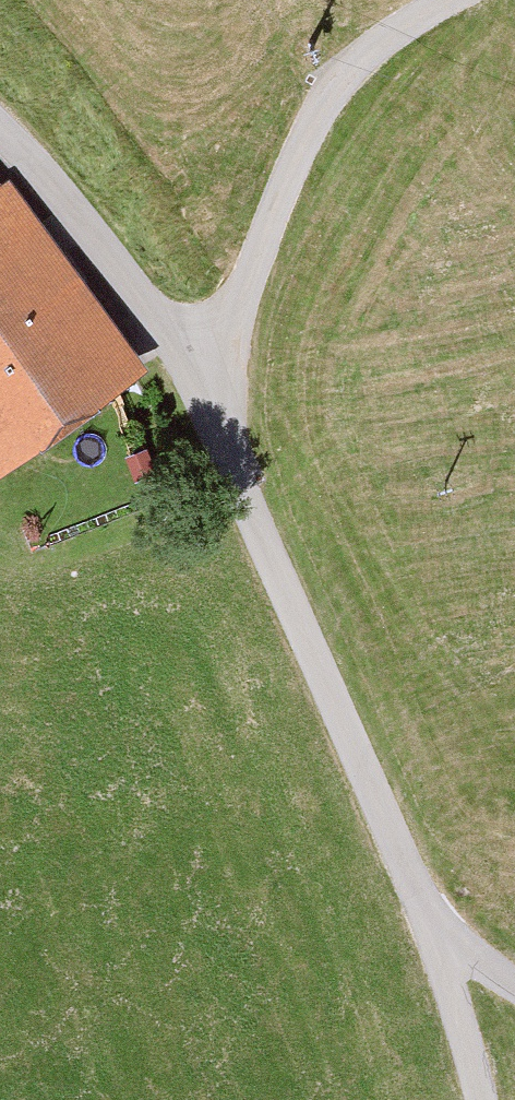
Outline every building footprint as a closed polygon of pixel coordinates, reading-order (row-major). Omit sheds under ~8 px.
[(140,378),(8,194),(0,199),(0,478),(140,378)]
